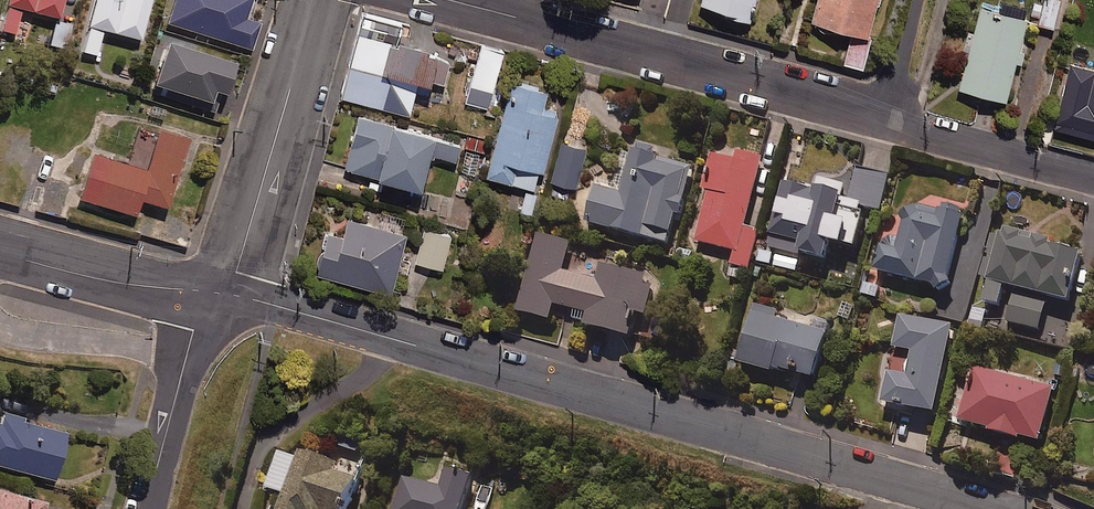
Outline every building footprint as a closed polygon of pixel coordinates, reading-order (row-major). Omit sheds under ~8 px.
[(0,31),(0,33),(13,36),(19,12),(57,21),(62,0),(8,0),(0,31)] [(87,29),(138,43),(150,0),(95,0),(87,29)] [(167,25),(239,47),(232,69),(244,72),(258,26),(244,21),(251,0),(174,0),(167,25)] [(756,0),(703,0),(700,9),(749,23),(756,0)] [(811,26),(867,42),(879,0),(819,0),(811,26)] [(988,0),(983,0),(959,92),(1006,105),(1030,11),(988,0)] [(1056,0),(1046,0),(1040,27),(1054,30),(1060,1),(1056,0)] [(402,29),(364,19),(343,99),(411,117),(418,89),(429,92),(438,58),(397,47),(402,29)] [(70,27),(54,24),(50,48),(67,51),(70,27)] [(231,71),(164,48),(150,90),(207,109),(211,96),(222,100),(231,71)] [(1093,73),(1069,67),(1056,124),(1093,133),(1093,72),(1093,73)] [(537,194),(560,114),(544,110),(549,93),(514,83),(486,179),(537,194)] [(460,148),(360,119),(344,173),(420,195),(430,159),(454,166),(460,148)] [(186,143),(157,134),(146,174),(92,158),(79,201),(141,219),(136,236),(199,254),(207,226),(165,214),(186,143)] [(586,151),(564,145),(552,185),(575,191),(586,151)] [(657,153),(636,148),(623,198),(597,191),(588,227),(670,248),(677,220),(682,221),(695,170),(655,160),(657,153)] [(746,230),(764,161),(736,154),(734,161),(712,156),(702,194),(706,195),(694,243),(737,255),(733,268),(750,273),(760,234),(746,230)] [(891,178),(859,170),(850,206),(882,214),(891,178)] [(71,190),(49,184),(43,206),(58,209),(56,219),(63,221),(71,190)] [(843,205),(786,189),(769,252),(761,250),(757,264),(797,274),(801,258),(827,265),(843,205)] [(942,215),(911,207),(902,242),(886,238),(877,275),(948,293),(968,216),(944,210),(942,215)] [(407,237),(347,222),(343,239),(327,234),(316,276),(391,296),(407,237)] [(451,237),(424,231),(416,265),(443,271),(451,237)] [(1051,245),(996,232),(983,282),(992,284),(986,308),(1002,312),(1007,291),(1017,293),(1009,327),(1041,335),(1049,303),(1072,308),(1084,261),(1049,252),(1051,245)] [(572,248),(540,239),(517,315),(552,326),(556,310),(590,320),(586,333),(632,347),(641,319),(648,321),(658,287),(604,271),(599,286),(564,276),(572,248)] [(777,313),(755,307),(740,366),(817,386),(832,328),(825,326),(822,336),(774,323),(777,313)] [(955,329),(901,319),(895,351),(914,355),(909,382),(890,378),(884,409),(938,419),(955,329)] [(1056,393),(974,372),(959,428),(1042,449),(1056,393)] [(70,434),(3,417),(1,424),(0,424),(0,466),(58,481),(70,434)] [(340,450),(335,465),(298,454),(297,459),(278,454),(267,492),(283,497),(279,508),(352,508),(367,458),(340,450)] [(447,474),(441,492),(402,479),(393,508),(466,508),(474,483),(447,474)] [(50,506),(0,492),(0,508),(49,508),(50,506)]
